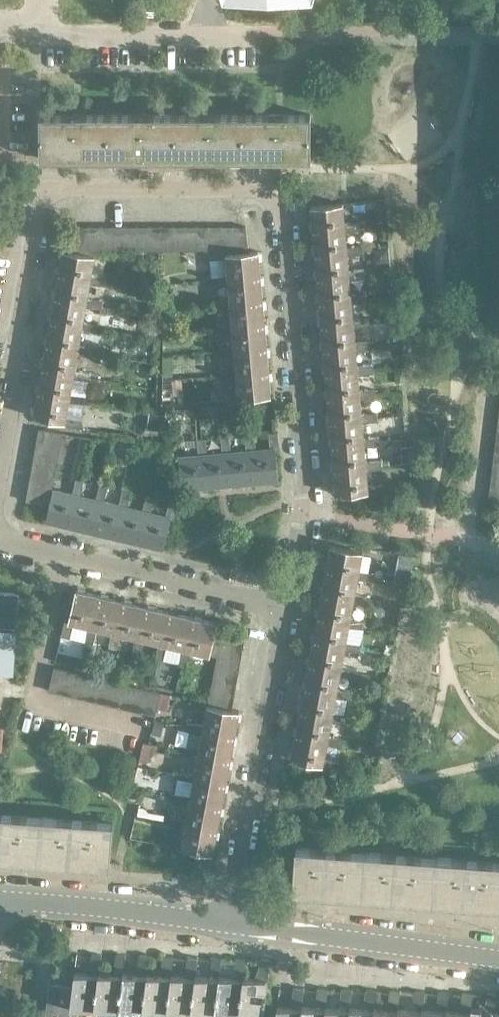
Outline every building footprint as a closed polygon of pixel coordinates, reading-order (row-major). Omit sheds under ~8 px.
[(112,113),(40,113),(40,157),(112,157),(112,113)] [(179,113),(112,113),(112,157),(179,157),(179,113)] [(246,113),(179,113),(179,157),(246,157),(246,113)] [(310,113),(246,113),(246,157),(311,157),(310,113)] [(343,203),(311,206),(313,230),(345,228),(346,229),(361,228),(361,220),(345,221),(343,203)] [(234,224),(222,225),(222,249),(226,249),(226,252),(234,251),(234,224)] [(234,224),(234,251),(249,250),(246,224),(234,224)] [(89,225),(76,225),(77,250),(89,250),(89,225)] [(89,225),(89,250),(102,250),(102,225),(89,225)] [(102,225),(102,250),(114,250),(114,225),(102,225)] [(126,225),(114,225),(114,250),(126,250),(126,225)] [(138,225),(126,225),(126,250),(138,250),(138,225)] [(150,225),(138,225),(138,250),(150,250),(150,225)] [(162,225),(150,225),(150,250),(162,250),(162,225)] [(174,225),(162,225),(162,250),(174,250),(174,225)] [(186,225),(174,225),(174,250),(186,250),(186,225)] [(198,225),(186,225),(186,250),(198,250),(198,225)] [(210,225),(198,225),(198,250),(210,250),(210,225)] [(222,225),(210,225),(210,250),(222,249),(222,225)] [(345,228),(313,230),(315,254),(347,251),(348,253),(363,251),(363,244),(347,245),(346,229),(345,228)] [(63,249),(58,273),(90,279),(90,282),(105,285),(106,278),(107,277),(91,274),(95,255),(63,249)] [(226,249),(222,249),(210,250),(211,259),(227,258),(228,273),(229,276),(261,274),(259,249),(249,250),(234,251),(226,252),(226,249)] [(374,250),(375,258),(380,262),(390,261),(389,249),(374,250)] [(347,251),(315,254),(317,278),(350,276),(350,277),(366,275),(365,268),(349,269),(348,253),(347,251)] [(391,279),(390,271),(381,272),(382,279),(391,279)] [(58,273),(54,297),(86,303),(86,307),(101,309),(102,301),(87,298),(90,282),(90,279),(58,273)] [(228,273),(212,275),(213,283),(229,282),(230,296),(230,300),(263,298),(261,274),(229,276),(228,273)] [(350,276),(317,278),(319,302),(352,299),(352,302),(368,300),(367,291),(351,293),(350,277),(350,276)] [(385,295),(386,305),(393,304),(392,295),(385,295)] [(230,300),(230,296),(214,299),(215,307),(230,306),(232,321),(233,325),(265,322),(263,298),(230,300)] [(54,297),(50,320),(82,326),(81,331),(97,333),(98,325),(83,322),(86,307),(86,303),(54,297)] [(352,299),(319,302),(321,326),(354,323),(354,326),(370,324),(369,316),(354,317),(352,302),(352,299)] [(50,320),(46,344),(78,350),(77,355),(92,356),(93,349),(79,346),(81,331),(82,326),(50,320)] [(233,325),(232,321),(216,323),(217,330),(233,330),(234,345),(234,348),(267,346),(265,322),(233,325)] [(354,323),(321,326),(323,349),(356,347),(356,349),(372,347),(371,340),(355,341),(354,326),(354,323)] [(46,344),(42,368),(74,374),(73,378),(88,380),(90,373),(74,370),(77,355),(78,350),(46,344)] [(234,348),(234,345),(218,347),(219,355),(235,354),(236,369),(236,372),(269,370),(267,346),(234,348)] [(356,347),(323,349),(325,373),(358,370),(358,374),(374,372),(373,364),(357,366),(356,349),(356,347)] [(165,356),(165,374),(174,374),(174,356),(165,356)] [(42,368),(37,391),(69,397),(68,402),(84,403),(85,396),(70,393),(73,378),(74,374),(42,368)] [(236,369),(220,371),(221,379),(236,378),(238,392),(226,393),(227,398),(227,399),(238,397),(271,395),(271,394),(269,370),(236,372),(236,369)] [(358,370),(325,373),(327,397),(360,394),(360,397),(376,395),(375,387),(359,388),(358,374),(358,370)] [(37,391),(33,414),(33,416),(65,422),(64,425),(80,428),(80,427),(81,420),(66,417),(68,402),(69,397),(37,391)] [(360,394),(327,397),(330,421),(362,418),(362,421),(378,418),(377,411),(361,413),(360,397),(360,394)] [(166,414),(151,412),(149,427),(164,429),(166,414)] [(362,418),(330,421),(332,445),(364,442),(364,445),(380,443),(379,435),(364,437),(362,421),(362,418)] [(39,427),(37,440),(61,444),(63,432),(39,427)] [(251,450),(254,482),(278,480),(275,447),(279,447),(277,431),(268,432),(270,447),(255,449),(251,450)] [(227,452),(230,484),(254,482),(251,450),(255,449),(252,434),(245,434),(247,450),(231,451),(227,452)] [(202,454),(206,487),(230,484),(227,452),(231,451),(228,436),(221,436),(223,452),(207,454),(202,454)] [(178,457),(181,488),(181,489),(206,487),(202,454),(207,454),(205,438),(197,439),(198,455),(178,457)] [(37,440),(35,452),(59,456),(61,444),(37,440)] [(364,442),(332,445),(334,469),(366,466),(366,470),(381,467),(381,459),(366,461),(364,445),(364,442)] [(35,452),(33,464),(56,468),(59,456),(35,452)] [(33,464),(30,476),(54,480),(56,468),(33,464)] [(491,476),(498,477),(498,465),(492,464),(491,476)] [(366,466),(334,469),(336,493),(368,490),(368,493),(384,492),(383,483),(368,484),(366,470),(366,466)] [(54,480),(30,476),(28,488),(52,492),(54,480)] [(489,489),(498,490),(498,477),(491,476),(489,489)] [(53,489),(49,504),(46,520),(69,526),(76,494),(81,495),(83,480),(76,478),(72,493),(53,489)] [(76,494),(69,526),(92,531),(99,500),(104,501),(107,486),(99,484),(95,499),(81,495),(76,494)] [(52,492),(28,488),(26,500),(49,504),(52,492)] [(488,499),(488,500),(498,501),(498,490),(489,489),(488,499)] [(99,500),(92,531),(116,537),(123,506),(128,507),(130,491),(122,490),(118,504),(104,501),(99,500)] [(123,506),(116,537),(139,542),(146,511),(151,512),(153,497),(146,495),(142,510),(128,507),(123,506)] [(146,511),(139,542),(163,548),(170,517),(174,518),(177,503),(169,501),(166,516),(151,512),(146,511)] [(362,550),(331,544),(326,568),(357,574),(357,579),(374,581),(375,573),(358,570),(362,550)] [(410,570),(406,569),(396,567),(393,581),(408,583),(410,570)] [(357,574),(326,568),(322,592),(353,598),(352,602),(369,605),(371,597),(355,594),(357,579),(357,574)] [(64,620),(60,635),(69,637),(74,622),(88,625),(92,626),(100,594),(75,589),(68,620),(64,620)] [(16,624),(19,591),(0,590),(0,623),(16,624)] [(353,598),(322,592),(317,615),(349,622),(348,627),(365,628),(366,620),(350,617),(352,602),(353,598)] [(92,626),(88,625),(86,641),(93,642),(97,627),(112,631),(115,632),(123,600),(100,594),(92,626)] [(115,632),(112,631),(109,646),(116,648),(120,633),(135,636),(138,637),(146,605),(123,600),(115,632)] [(169,611),(146,605),(138,637),(135,636),(132,652),(139,653),(144,638),(158,641),(162,642),(169,611)] [(193,616),(169,611),(162,642),(158,641),(156,657),(163,659),(167,644),(182,647),(186,648),(193,616)] [(317,615),(313,639),(345,645),(344,651),(360,652),(362,645),(346,641),(348,627),(349,622),(317,615)] [(186,648),(182,647),(179,663),(186,664),(190,649),(210,654),(213,642),(216,630),(217,622),(193,616),(186,648)] [(16,631),(0,630),(0,674),(13,675),(13,665),(16,631)] [(216,630),(213,642),(242,647),(244,635),(216,630)] [(313,639),(309,663),(340,669),(339,673),(356,675),(357,668),(357,667),(341,664),(344,651),(345,645),(313,639)] [(213,642),(210,654),(216,655),(240,659),(242,647),(213,642)] [(385,642),(383,652),(391,653),(393,644),(385,642)] [(216,655),(214,667),(238,671),(240,659),(216,655)] [(340,669),(309,663),(305,686),(336,693),(335,697),(351,699),(353,692),(337,688),(339,673),(340,669)] [(66,669),(53,667),(48,690),(60,692),(66,669)] [(214,667),(212,679),(236,683),(238,671),(214,667)] [(66,669),(60,692),(72,695),(78,672),(66,669)] [(78,672),(72,695),(84,698),(89,675),(78,672)] [(89,675),(84,698),(96,701),(101,678),(89,675)] [(101,678),(96,701),(108,703),(113,681),(101,678)] [(212,679),(210,691),(234,695),(236,683),(212,679)] [(113,681),(108,703),(120,706),(125,684),(113,681)] [(125,684),(120,706),(132,709),(137,686),(125,684)] [(137,686),(132,709),(144,712),(149,689),(137,686)] [(336,693),(305,686),(300,711),(331,717),(331,720),(347,722),(349,715),(332,712),(335,697),(336,693)] [(149,689),(144,712),(155,714),(157,707),(161,692),(149,689)] [(210,691),(208,700),(208,703),(232,707),(234,695),(210,691)] [(171,694),(161,692),(157,707),(167,709),(171,694)] [(208,703),(208,700),(193,697),(192,706),(207,709),(204,724),(203,727),(235,733),(240,709),(232,707),(208,703)] [(300,711),(296,734),(327,740),(327,743),(343,746),(343,745),(344,739),(328,735),(331,720),(331,717),(300,711)] [(163,722),(154,720),(151,734),(160,736),(163,722)] [(203,727),(204,724),(188,723),(187,729),(202,733),(199,748),(199,751),(231,757),(235,733),(203,727)] [(296,734),(292,757),(291,758),(322,764),(322,768),(338,770),(339,762),(324,759),(327,743),(327,740),(296,734)] [(157,744),(144,742),(140,757),(155,760),(157,744)] [(199,751),(199,748),(184,746),(182,753),(198,756),(195,771),(195,774),(226,780),(231,757),(199,751)] [(146,767),(138,766),(136,775),(144,777),(146,767)] [(195,774),(195,771),(179,769),(178,776),(193,781),(190,795),(190,798),(222,804),(226,780),(195,774)] [(190,798),(190,795),(175,793),(173,800),(189,804),(186,818),(186,821),(218,827),(222,804),(190,798)] [(27,858),(30,814),(0,812),(0,856),(27,858)] [(30,814),(27,858),(55,860),(54,863),(68,864),(69,861),(110,864),(113,820),(30,814)] [(186,821),(186,818),(170,816),(169,823),(184,826),(181,845),(198,848),(213,851),(218,827),(186,821)] [(354,850),(296,845),(295,845),(292,890),(308,891),(308,893),(322,894),(322,892),(351,894),(354,850)] [(354,850),(351,894),(379,896),(379,899),(393,900),(393,897),(421,899),(425,855),(354,850)] [(425,855),(421,899),(450,901),(450,904),(464,905),(464,902),(492,905),(496,860),(425,855)] [(92,952),(91,962),(100,966),(101,953),(92,952)] [(126,954),(116,952),(115,963),(124,967),(126,954)] [(148,967),(150,954),(140,953),(139,963),(148,967)] [(172,968),(174,955),(164,954),(163,964),(172,968)] [(188,955),(187,965),(183,975),(172,974),(171,976),(167,1011),(168,1008),(179,1010),(178,1016),(190,1016),(191,1011),(196,974),(198,956),(188,955)] [(221,970),(222,957),(213,956),(211,965),(221,970)] [(245,971),(246,957),(237,956),(235,966),(245,971)] [(262,957),(261,967),(256,977),(244,976),(244,978),(239,1013),(240,1013),(241,1011),(257,1013),(256,1016),(263,1016),(264,1014),(271,958),(262,957)] [(72,984),(70,1006),(71,1006),(94,1008),(95,1006),(99,974),(74,971),(72,984)] [(99,974),(95,1006),(119,1010),(123,974),(99,971),(99,974)] [(123,974),(119,1010),(119,1007),(136,1009),(135,1016),(142,1016),(143,1010),(147,975),(123,972),(123,974)] [(147,975),(143,1010),(144,1010),(144,1008),(160,1010),(159,1016),(166,1016),(167,1011),(171,976),(147,973),(147,975)] [(196,974),(191,1011),(192,1011),(192,1009),(209,1011),(208,1016),(215,1016),(215,1012),(220,977),(196,974)] [(220,977),(215,1012),(216,1012),(216,1010),(233,1012),(232,1016),(239,1016),(239,1013),(244,978),(220,975),(220,977)] [(71,1006),(70,1006),(72,984),(50,982),(45,1016),(69,1016),(71,1006)] [(295,986),(294,996),(303,1000),(304,987),(295,986)] [(319,987),(318,996),(327,1000),(329,988),(319,987)] [(343,987),(342,997),(351,1001),(353,988),(343,987)] [(367,987),(366,998),(375,1002),(377,988),(367,987)] [(391,988),(390,998),(399,1002),(401,989),(391,988)] [(415,989),(414,999),(423,1003),(425,990),(415,989)] [(440,990),(438,1000),(447,1004),(449,991),(440,990)] [(464,990),(463,1000),(471,1004),(473,991),(464,990)] [(488,991),(486,1001),(496,1005),(497,992),(488,991)] [(278,1005),(276,1016),(301,1016),(302,1006),(302,1005),(301,1008),(278,1005)] [(302,1006),(301,1016),(325,1016),(327,1006),(326,1006),(325,1009),(302,1006)] [(327,1006),(325,1016),(349,1016),(350,1007),(350,1006),(349,1009),(327,1006)] [(350,1007),(349,1016),(373,1016),(374,1010),(350,1007)] [(374,1007),(374,1010),(373,1016),(397,1016),(398,1011),(374,1007)] [(422,1011),(399,1008),(398,1011),(397,1016),(421,1016),(422,1011)] [(422,1011),(421,1016),(445,1016),(446,1012),(423,1008),(422,1011)] [(447,1009),(446,1009),(446,1012),(445,1016),(470,1016),(470,1012),(447,1009)]
